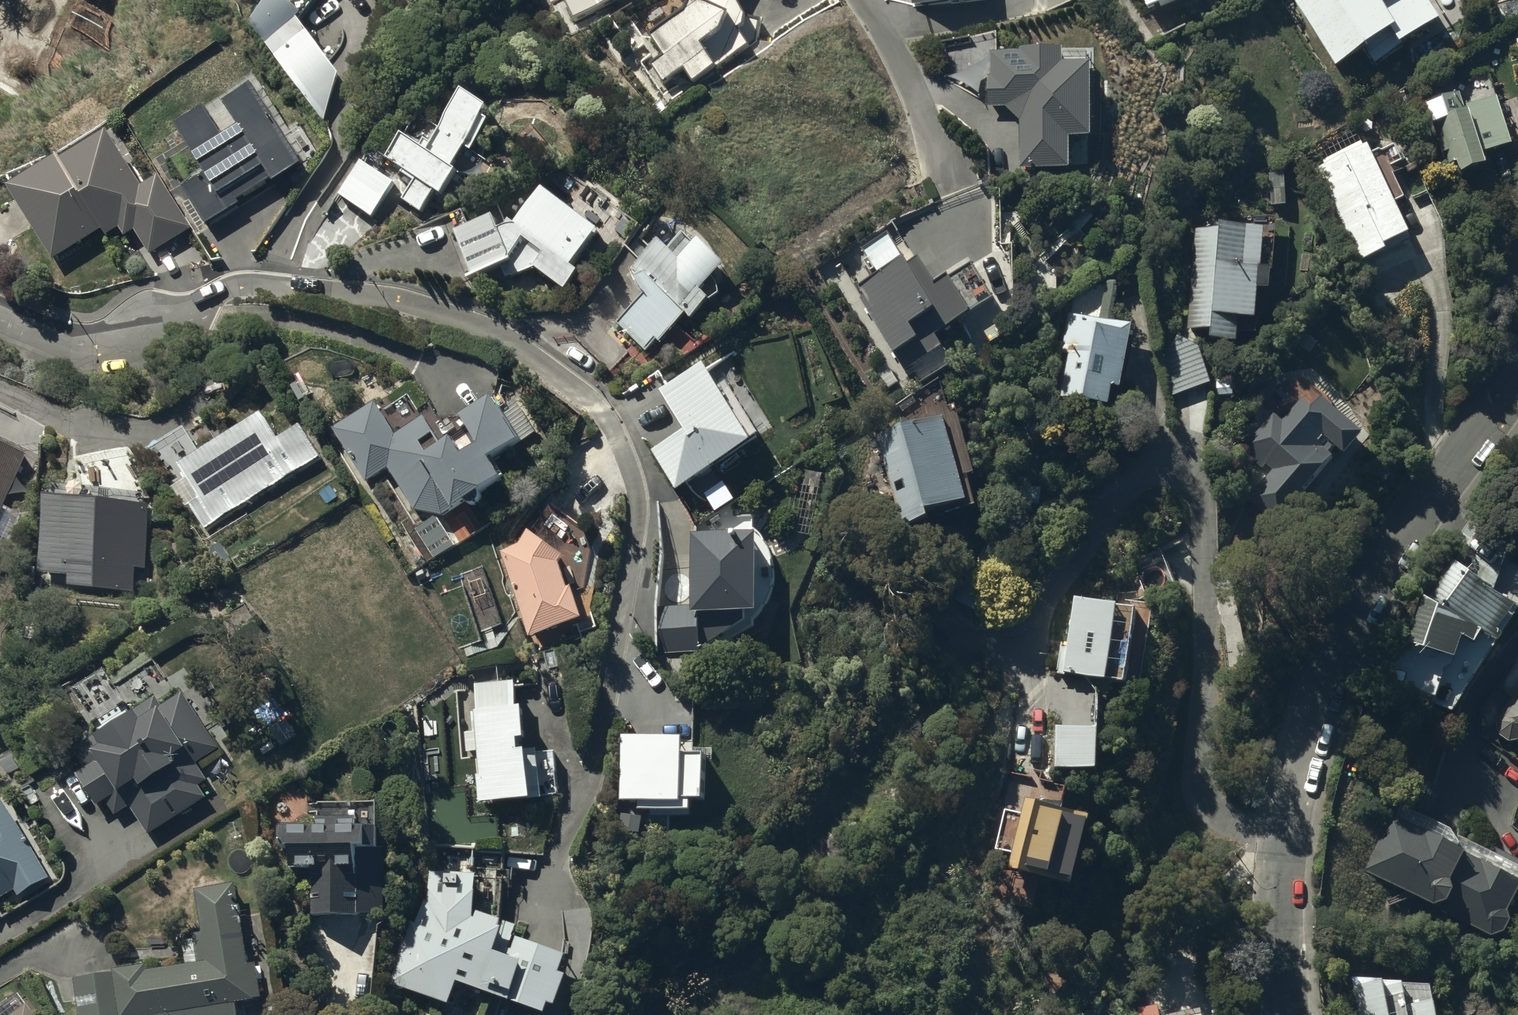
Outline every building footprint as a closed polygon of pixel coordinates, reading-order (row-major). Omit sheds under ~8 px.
[(256,30),(324,120),(342,78),(304,24),(323,0),(279,0),(256,30)] [(578,19),(616,0),(568,0),(578,19)] [(756,38),(761,15),(749,12),(743,0),(687,0),(686,2),(650,29),(665,50),(651,60),(665,79),(685,65),(694,78),(716,62),(718,65),(756,38)] [(994,2),(994,0),(905,0),(907,14),(994,2)] [(1432,0),(1299,0),(1339,62),(1365,40),(1376,57),(1406,38),(1404,35),(1440,13),(1432,0)] [(1024,162),(1070,161),(1069,129),(1090,128),(1088,59),(1063,59),(1063,44),(1025,45),(1025,48),(994,49),(994,75),(990,75),(991,105),(1010,104),(1022,117),(1024,162)] [(404,196),(422,207),(436,184),(441,188),(458,161),(454,158),(465,140),(473,144),(492,113),(483,108),(490,96),(466,82),(441,123),(418,109),(406,128),(403,126),(387,153),(405,164),(402,169),(415,177),(404,196)] [(1466,100),(1462,88),(1433,98),(1435,103),(1427,106),(1445,160),(1459,155),(1463,165),(1489,154),(1487,148),(1515,138),(1499,90),(1466,100)] [(183,168),(217,225),(287,183),(278,167),(295,157),(268,112),(227,136),(229,141),(183,168)] [(54,252),(112,218),(120,231),(136,227),(150,250),(188,226),(152,171),(147,182),(110,119),(10,178),(54,252)] [(1387,238),(1409,226),(1398,197),(1406,193),(1384,141),(1372,146),(1369,138),(1308,163),(1348,262),(1390,245),(1387,238)] [(338,189),(372,212),(396,177),(362,154),(338,189)] [(1272,202),(1287,202),(1287,177),(1293,176),(1293,171),(1271,171),(1272,202)] [(495,206),(455,224),(473,267),(469,269),(470,271),(501,258),(509,276),(536,263),(566,285),(583,262),(577,258),(602,224),(600,222),(605,216),(587,202),(583,208),(542,177),(496,197),(505,218),(501,220),(495,206)] [(1174,392),(1214,377),(1214,331),(1239,336),(1240,328),(1259,328),(1259,281),(1274,281),(1277,214),(1242,214),(1241,219),(1223,216),(1223,223),(1197,225),(1189,333),(1178,334),(1166,354),(1174,392)] [(906,362),(943,340),(937,330),(996,295),(974,257),(952,270),(951,268),(937,276),(922,251),(915,255),(897,225),(866,244),(871,253),(869,255),(875,265),(878,263),(882,270),(864,281),(878,305),(874,308),(906,362)] [(646,288),(618,318),(647,344),(656,334),(659,337),(685,308),(691,313),(710,292),(701,284),(727,255),(701,231),(695,238),(685,228),(670,244),(658,233),(631,264),(637,270),(632,275),(646,288)] [(1134,330),(1067,322),(1062,362),(1068,363),(1062,404),(1111,410),(1114,393),(1126,395),(1134,330)] [(675,484),(763,426),(729,374),(720,380),(704,356),(663,383),(689,423),(652,447),(675,484)] [(1280,524),(1310,487),(1306,483),(1336,449),(1332,447),(1338,440),(1348,447),(1368,422),(1322,391),(1320,393),(1314,388),(1285,419),(1274,411),(1247,445),(1275,467),(1250,499),(1280,524)] [(376,410),(333,437),(364,490),(388,476),(414,517),(443,522),(465,506),(466,506),(467,507),(468,507),(469,507),(470,507),(471,507),(472,507),(473,507),(474,506),(475,506),(476,505),(477,505),(477,504),(478,504),(478,503),(479,502),(479,501),(480,500),(480,499),(480,498),(480,497),(480,496),(480,495),(480,494),(479,493),(500,480),(489,462),(518,445),(520,449),(534,441),(516,410),(501,418),(492,402),(461,420),(461,424),(436,424),(429,412),(417,419),(408,405),(383,420),(376,410)] [(950,402),(878,431),(905,522),(935,505),(932,499),(971,494),(965,473),(977,467),(957,407),(953,409),(950,402)] [(206,532),(320,461),(300,429),(278,443),(260,416),(179,467),(189,483),(179,489),(206,532)] [(27,451),(0,438),(0,533),(9,537),(21,512),(2,503),(27,451)] [(48,491),(40,566),(70,569),(69,582),(132,588),(135,565),(148,567),(155,500),(148,499),(148,493),(54,483),(53,491),(48,491)] [(530,632),(582,610),(575,589),(584,588),(591,541),(577,537),(584,527),(551,502),(534,525),(531,523),(521,538),(502,549),(530,632)] [(656,649),(699,649),(744,618),(744,605),(758,604),(757,526),(692,528),(693,603),(655,604),(656,649)] [(1455,557),(1432,593),(1470,617),(1484,625),(1501,636),(1517,608),(1517,597),(1455,557)] [(1150,602),(1078,591),(1071,639),(1063,638),(1059,668),(1124,678),(1123,686),(1138,688),(1150,602)] [(1470,617),(1432,593),(1427,592),(1412,638),(1459,654),(1465,634),(1479,638),(1484,625),(1470,617)] [(480,800),(558,791),(555,748),(540,749),(540,743),(528,745),(528,740),(521,741),(520,730),(528,729),(525,697),(518,698),(516,677),(475,682),(478,707),(471,708),(474,729),(464,730),(466,749),(479,747),(481,769),(476,770),(480,800)] [(1496,719),(1500,731),(1511,738),(1517,736),(1517,689),(1496,719)] [(149,832),(205,794),(198,783),(208,776),(197,760),(220,745),(183,690),(162,704),(155,694),(133,709),(124,697),(93,718),(100,728),(74,746),(86,764),(77,771),(99,802),(106,797),(116,812),(129,803),(149,832)] [(1099,722),(1057,722),(1057,762),(1099,762),(1099,722)] [(647,812),(693,812),(693,792),(706,792),(706,746),(694,746),(694,739),(684,739),(684,730),(622,730),(623,796),(639,796),(639,806),(647,806),(647,812)] [(1012,861),(1073,877),(1093,810),(1029,794),(1012,861)] [(16,887),(20,893),(51,874),(4,797),(0,800),(0,896),(16,887)] [(386,907),(387,843),(379,843),(379,799),(317,799),(317,819),(292,819),(292,822),(282,822),(282,841),(293,841),(293,865),(313,865),(313,911),(359,912),(359,907),(386,907)] [(1393,813),(1365,869),(1445,901),(1443,908),(1498,933),(1506,928),(1514,916),(1511,906),(1517,891),(1517,872),(1467,849),(1470,842),(1393,813)] [(389,981),(451,999),(458,976),(548,1007),(553,993),(558,995),(568,969),(561,967),(567,949),(518,932),(514,945),(510,943),(517,923),(501,918),(502,913),(477,908),(476,869),(430,869),(426,899),(424,899),(416,922),(410,920),(389,981)] [(239,1012),(237,1000),(262,996),(257,960),(248,961),(237,882),(199,887),(208,959),(147,967),(146,962),(116,966),(116,970),(75,976),(81,1014),(129,1014),(137,1014),(219,1014),(239,1012)] [(1360,1014),(1435,1014),(1429,981),(1352,974),(1360,1014)] [(20,989),(0,1005),(0,1014),(40,1014),(20,989)] [(1140,1005),(1141,1014),(1165,1014),(1164,1003),(1140,1005)]
